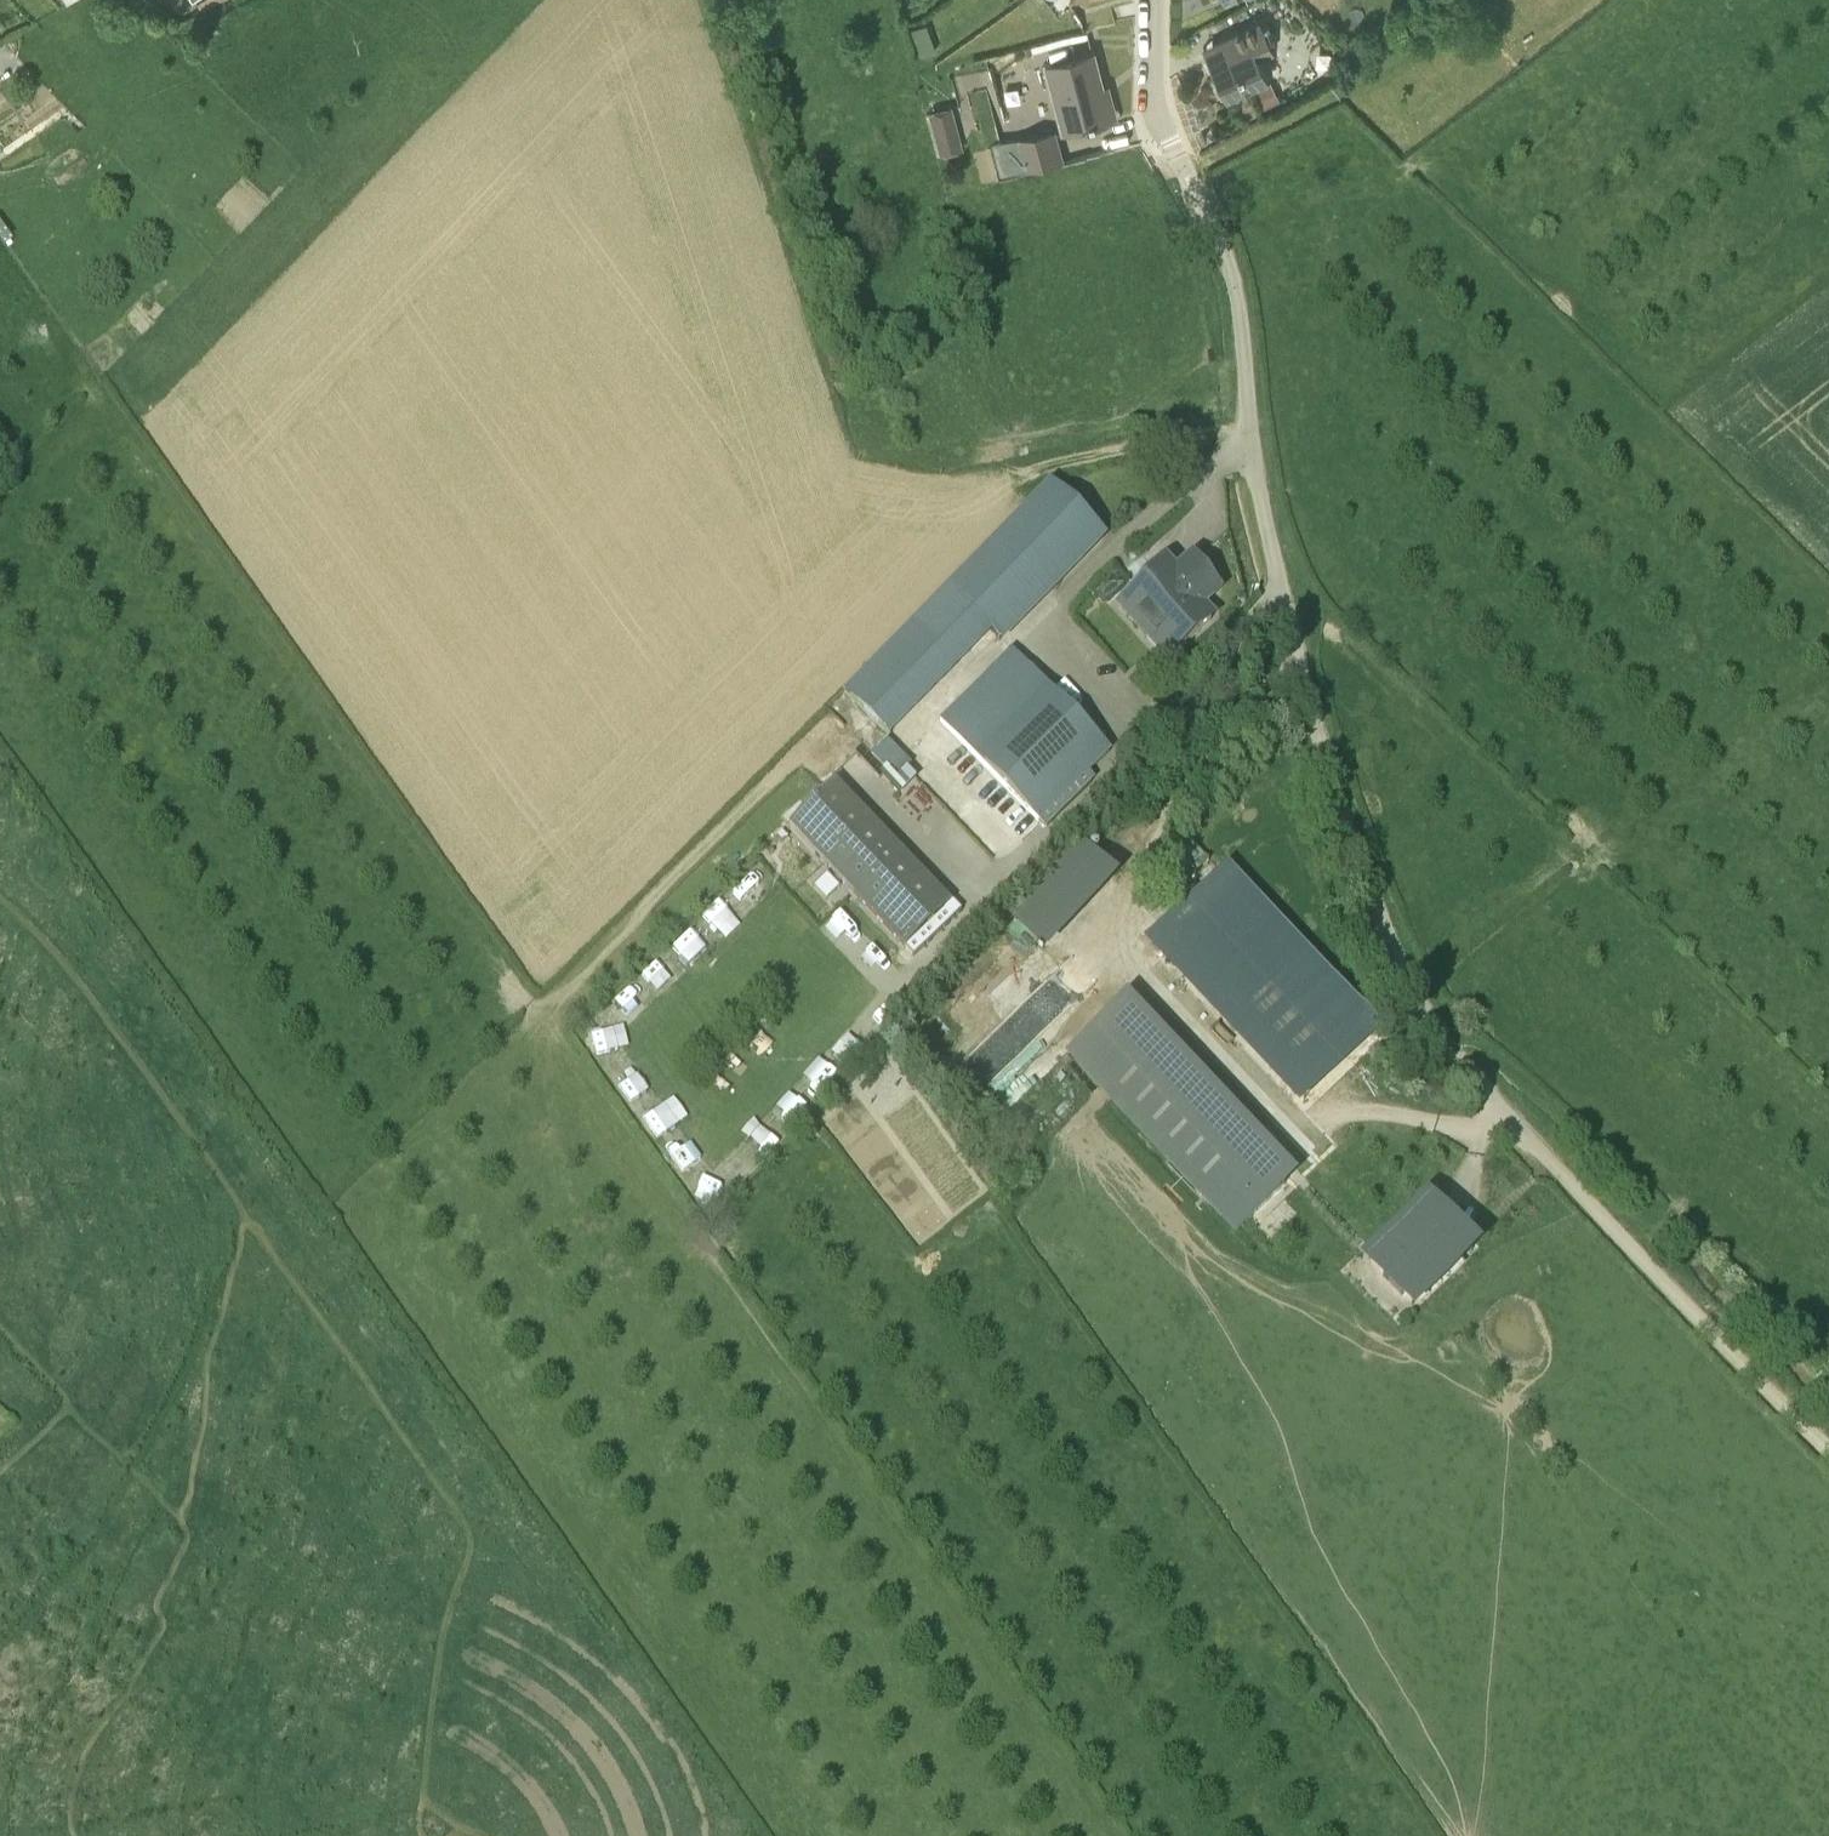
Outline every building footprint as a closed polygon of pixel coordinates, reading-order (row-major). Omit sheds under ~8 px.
[(1226,97),(1266,79),(1256,56),(1271,49),(1258,21),(1212,42),(1219,58),(1210,62),(1226,97)] [(929,36),(915,42),(920,56),(935,50),(929,36)] [(1065,131),(1110,119),(1092,52),(1047,64),(1065,131)] [(1268,83),(1252,90),(1261,111),(1278,103),(1268,83)] [(935,139),(957,133),(949,107),(927,113),(935,139)] [(1026,174),(1062,165),(1053,129),(1017,139),(1026,174)] [(998,182),(1026,174),(1017,139),(989,147),(998,182)] [(1049,484),(945,587),(992,634),(1002,644),(1106,540),(1049,484)] [(1178,647),(1170,654),(1166,658),(1167,659),(1211,620),(1199,607),(1217,591),(1193,564),(1190,566),(1196,572),(1180,586),(1163,566),(1123,601),(1151,632),(1159,625),(1178,647)] [(940,721),(972,754),(1043,684),(1011,651),(940,721)] [(1109,751),(1043,684),(972,754),(1038,821),(1087,773),(1109,751)] [(903,792),(921,779),(891,737),(873,751),(903,792)] [(1087,773),(1038,821),(1045,827),(1094,780),(1087,773)] [(904,949),(951,905),(834,783),(787,827),(904,949)] [(1010,917),(1052,956),(1122,880),(1080,842),(1010,917)] [(1171,945),(1239,1017),(1276,982),(1295,965),(1227,892),(1171,945)] [(708,909),(730,934),(747,919),(725,894),(708,909)] [(689,929),(672,947),(695,970),(712,953),(689,929)] [(1276,982),(1239,1017),(1305,1087),(1361,1034),(1295,965),(1276,982)] [(632,1018),(644,1008),(632,993),(619,1003),(632,1018)] [(1033,993),(972,1058),(994,1078),(1055,1013),(1033,993)] [(596,1028),(596,1047),(618,1048),(618,1029),(596,1028)] [(819,1056),(806,1069),(828,1090),(841,1077),(819,1056)] [(635,1063),(618,1075),(629,1091),(646,1078),(635,1063)] [(801,1116),(816,1103),(799,1084),(784,1098),(801,1116)] [(660,1091),(642,1105),(656,1124),(675,1110),(660,1091)] [(679,1162),(704,1145),(691,1126),(666,1143),(679,1162)] [(1283,1188),(1251,1149),(1208,1189),(1241,1227),(1283,1188)] [(699,1196),(723,1172),(705,1154),(681,1177),(699,1196)] [(1398,1261),(1383,1275),(1402,1296),(1422,1277),(1416,1270),(1425,1261),(1432,1268),(1462,1239),(1433,1208),(1388,1251),(1398,1261)]
